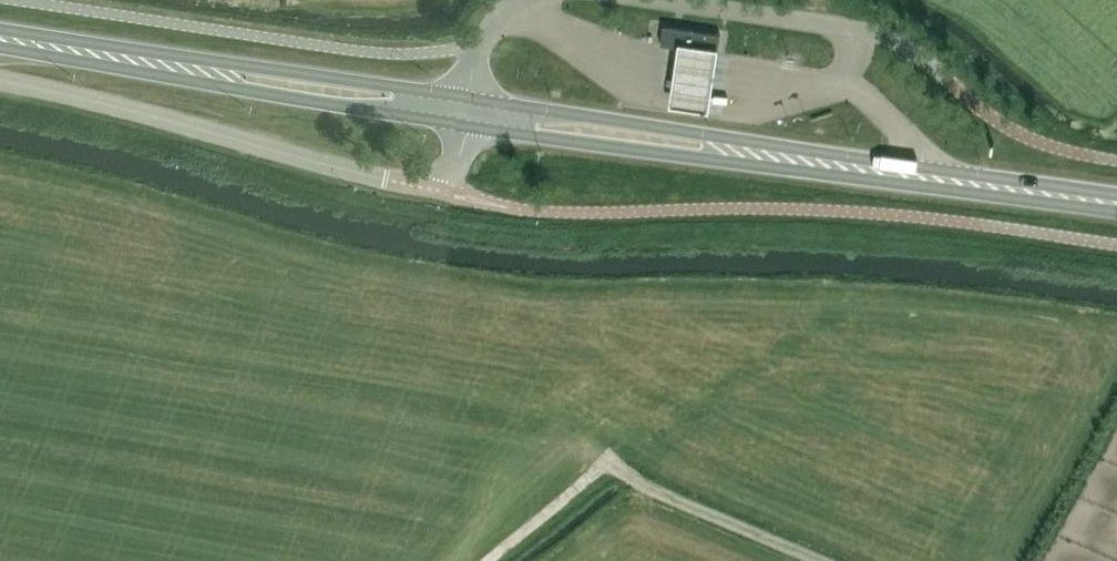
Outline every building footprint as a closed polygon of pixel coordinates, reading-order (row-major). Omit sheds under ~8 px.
[(717,53),(720,34),(662,26),(659,44),(717,53)] [(714,54),(678,48),(673,78),(669,104),(704,110),(709,83),(714,54)]
